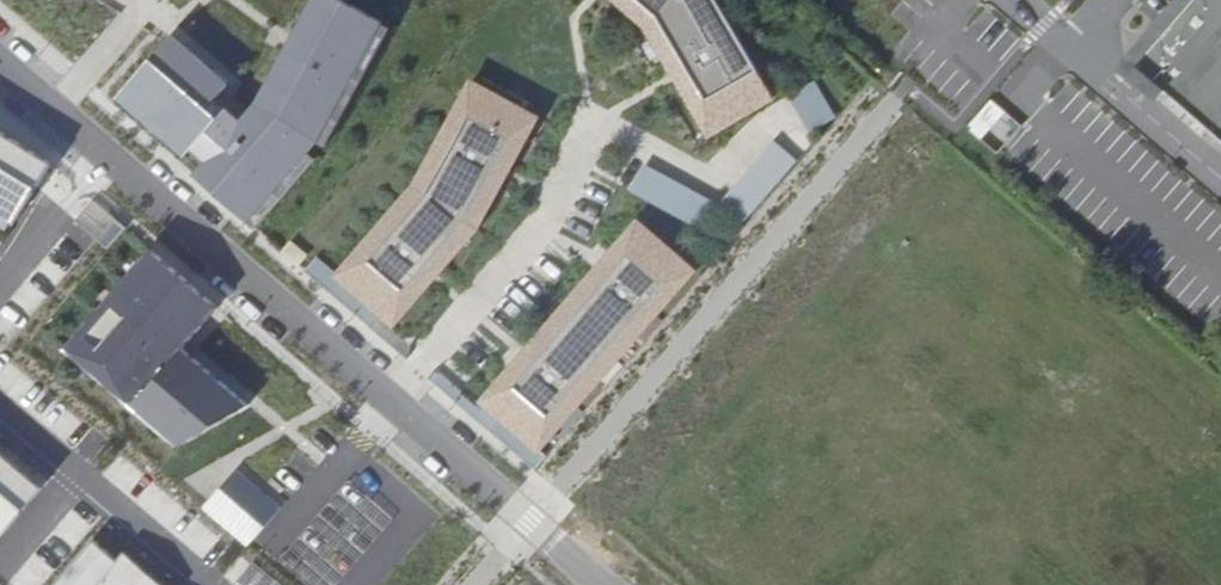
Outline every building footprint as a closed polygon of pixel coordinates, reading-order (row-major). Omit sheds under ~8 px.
[(333,0),(314,0),(257,103),(244,118),(165,51),(117,107),(259,231),(327,148),(390,27),(333,0)] [(777,97),(723,0),(641,0),(662,18),(722,131),(777,97)] [(1133,65),(1220,141),(1220,0),(1190,0),(1133,65)] [(485,217),(536,114),(471,79),(423,179),(332,278),(385,326),(485,217)] [(819,79),(790,90),(807,131),(835,119),(819,79)] [(994,152),(1020,124),(992,98),(966,125),(994,152)] [(1,248),(51,160),(0,130),(0,248),(1,248)] [(740,223),(798,160),(774,138),(717,202),(740,223)] [(629,190),(703,229),(717,202),(644,162),(629,190)] [(549,444),(696,277),(639,227),(492,394),(549,444)] [(162,246),(70,350),(136,409),(187,352),(229,305),(162,246)] [(178,447),(252,410),(187,352),(136,409),(178,447)] [(42,476),(0,442),(0,527),(42,476)] [(251,546),(285,502),(237,465),(203,509),(251,546)] [(395,518),(352,479),(280,558),(310,584),(334,584),(395,518)] [(114,542),(78,584),(154,584),(159,579),(114,542)]
